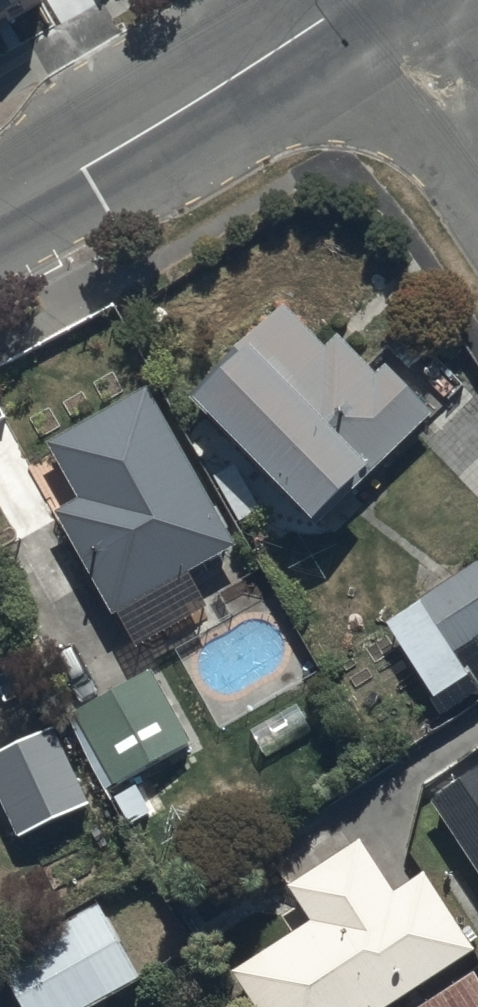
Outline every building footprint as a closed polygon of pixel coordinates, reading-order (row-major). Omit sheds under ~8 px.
[(41,4),(39,0),(0,0),(0,28),(41,4)] [(196,381),(316,503),(367,452),(377,463),(436,405),(387,354),(374,366),(337,328),(325,340),(282,297),(196,381)] [(59,449),(24,467),(54,524),(65,518),(112,606),(240,538),(156,378),(51,433),(59,449)] [(477,693),(477,561),(386,615),(444,713),(477,693)] [(193,736),(153,665),(76,707),(117,779),(193,736)] [(0,746),(0,787),(21,830),(92,796),(55,719),(0,746)] [(433,794),(477,861),(477,764),(433,794)] [(233,965),(261,1006),(384,1006),(477,945),(477,940),(428,864),(397,885),(362,833),(291,880),(312,912),(233,965)] [(100,897),(0,957),(0,962),(27,1006),(86,1006),(144,972),(100,897)] [(415,1006),(477,1006),(477,969),(415,1006)]
